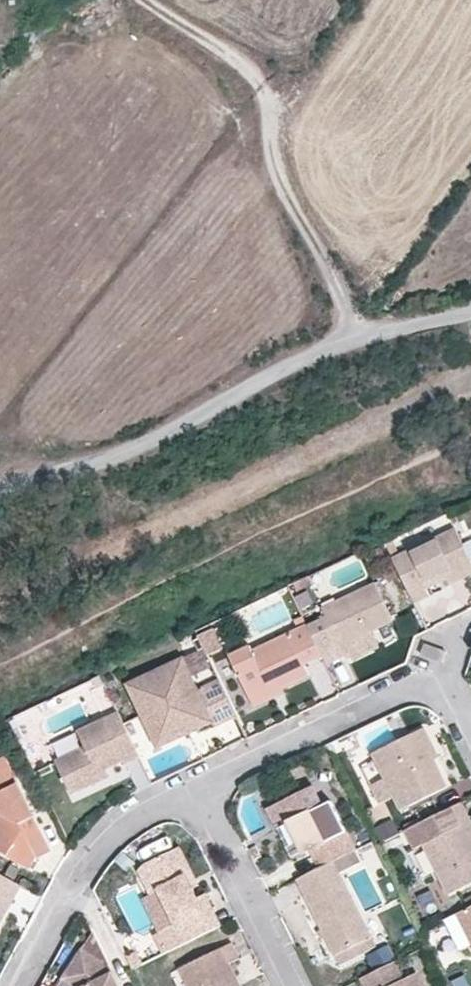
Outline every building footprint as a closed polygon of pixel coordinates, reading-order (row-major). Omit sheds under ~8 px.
[(394,560),(415,605),(431,597),(428,590),(449,580),(470,569),(470,561),(456,530),(394,560)] [(449,580),(451,587),(470,577),(470,569),(449,580)] [(326,617),(308,626),(320,653),(339,643),(345,640),(348,646),(394,623),(375,583),(322,608),(326,617)] [(308,626),(302,616),(294,620),(298,629),(253,651),(250,646),(230,656),(251,700),(280,686),(283,691),(311,678),(305,667),(323,658),(320,653),(308,626)] [(419,652),(443,661),(447,650),(423,641),(419,652)] [(238,718),(218,676),(197,685),(184,660),(129,686),(151,731),(155,729),(170,731),(172,735),(194,725),(198,731),(215,724),(217,728),(238,718)] [(280,686),(251,700),(255,710),(285,695),(283,691),(280,686)] [(141,759),(119,713),(79,733),(86,747),(57,762),(73,796),(102,783),(99,775),(103,772),(124,762),(126,767),(141,759)] [(155,729),(151,731),(159,750),(198,731),(194,725),(172,735),(170,731),(155,729)] [(430,752),(435,750),(425,730),(374,755),(401,812),(448,788),(435,761),(430,752)] [(440,759),(435,750),(430,752),(435,761),(440,759)] [(0,761),(0,806),(4,813),(0,820),(0,852),(31,870),(37,860),(51,851),(6,758),(0,761)] [(99,775),(102,783),(108,780),(103,772),(99,775)] [(317,866),(332,858),(354,848),(330,799),(321,804),(311,783),(265,805),(276,826),(281,823),(288,820),(296,836),(303,851),(309,848),(317,866)] [(462,804),(406,832),(415,850),(424,845),(447,896),(470,884),(470,838),(464,825),(470,821),(462,804)] [(289,839),(296,836),(288,820),(281,823),(289,839)] [(172,847),(190,886),(198,883),(179,844),(172,847)] [(180,942),(208,928),(201,914),(212,909),(204,893),(196,897),(190,886),(172,847),(144,861),(139,868),(144,880),(152,876),(157,887),(173,922),(171,923),(180,942)] [(317,866),(295,876),(332,952),(369,934),(332,858),(317,866)] [(22,888),(0,875),(0,904),(4,898),(13,903),(22,888)] [(149,891),(157,887),(152,876),(144,880),(149,891)] [(8,913),(13,903),(4,898),(0,904),(0,908),(8,913)] [(456,911),(470,941),(470,904),(456,911)] [(208,928),(219,923),(212,909),(201,914),(208,928)] [(470,942),(470,941),(456,911),(443,917),(458,949),(470,942)] [(158,930),(167,949),(180,942),(171,923),(158,930)] [(63,979),(74,985),(118,985),(110,968),(93,935),(82,950),(63,979)] [(235,976),(229,964),(239,959),(231,943),(178,969),(187,985),(233,985),(230,978),(235,976)] [(136,951),(125,958),(132,972),(143,966),(136,951)] [(361,980),(364,985),(423,985),(417,975),(402,982),(393,964),(361,980)] [(235,976),(230,978),(233,985),(240,985),(235,976)]
